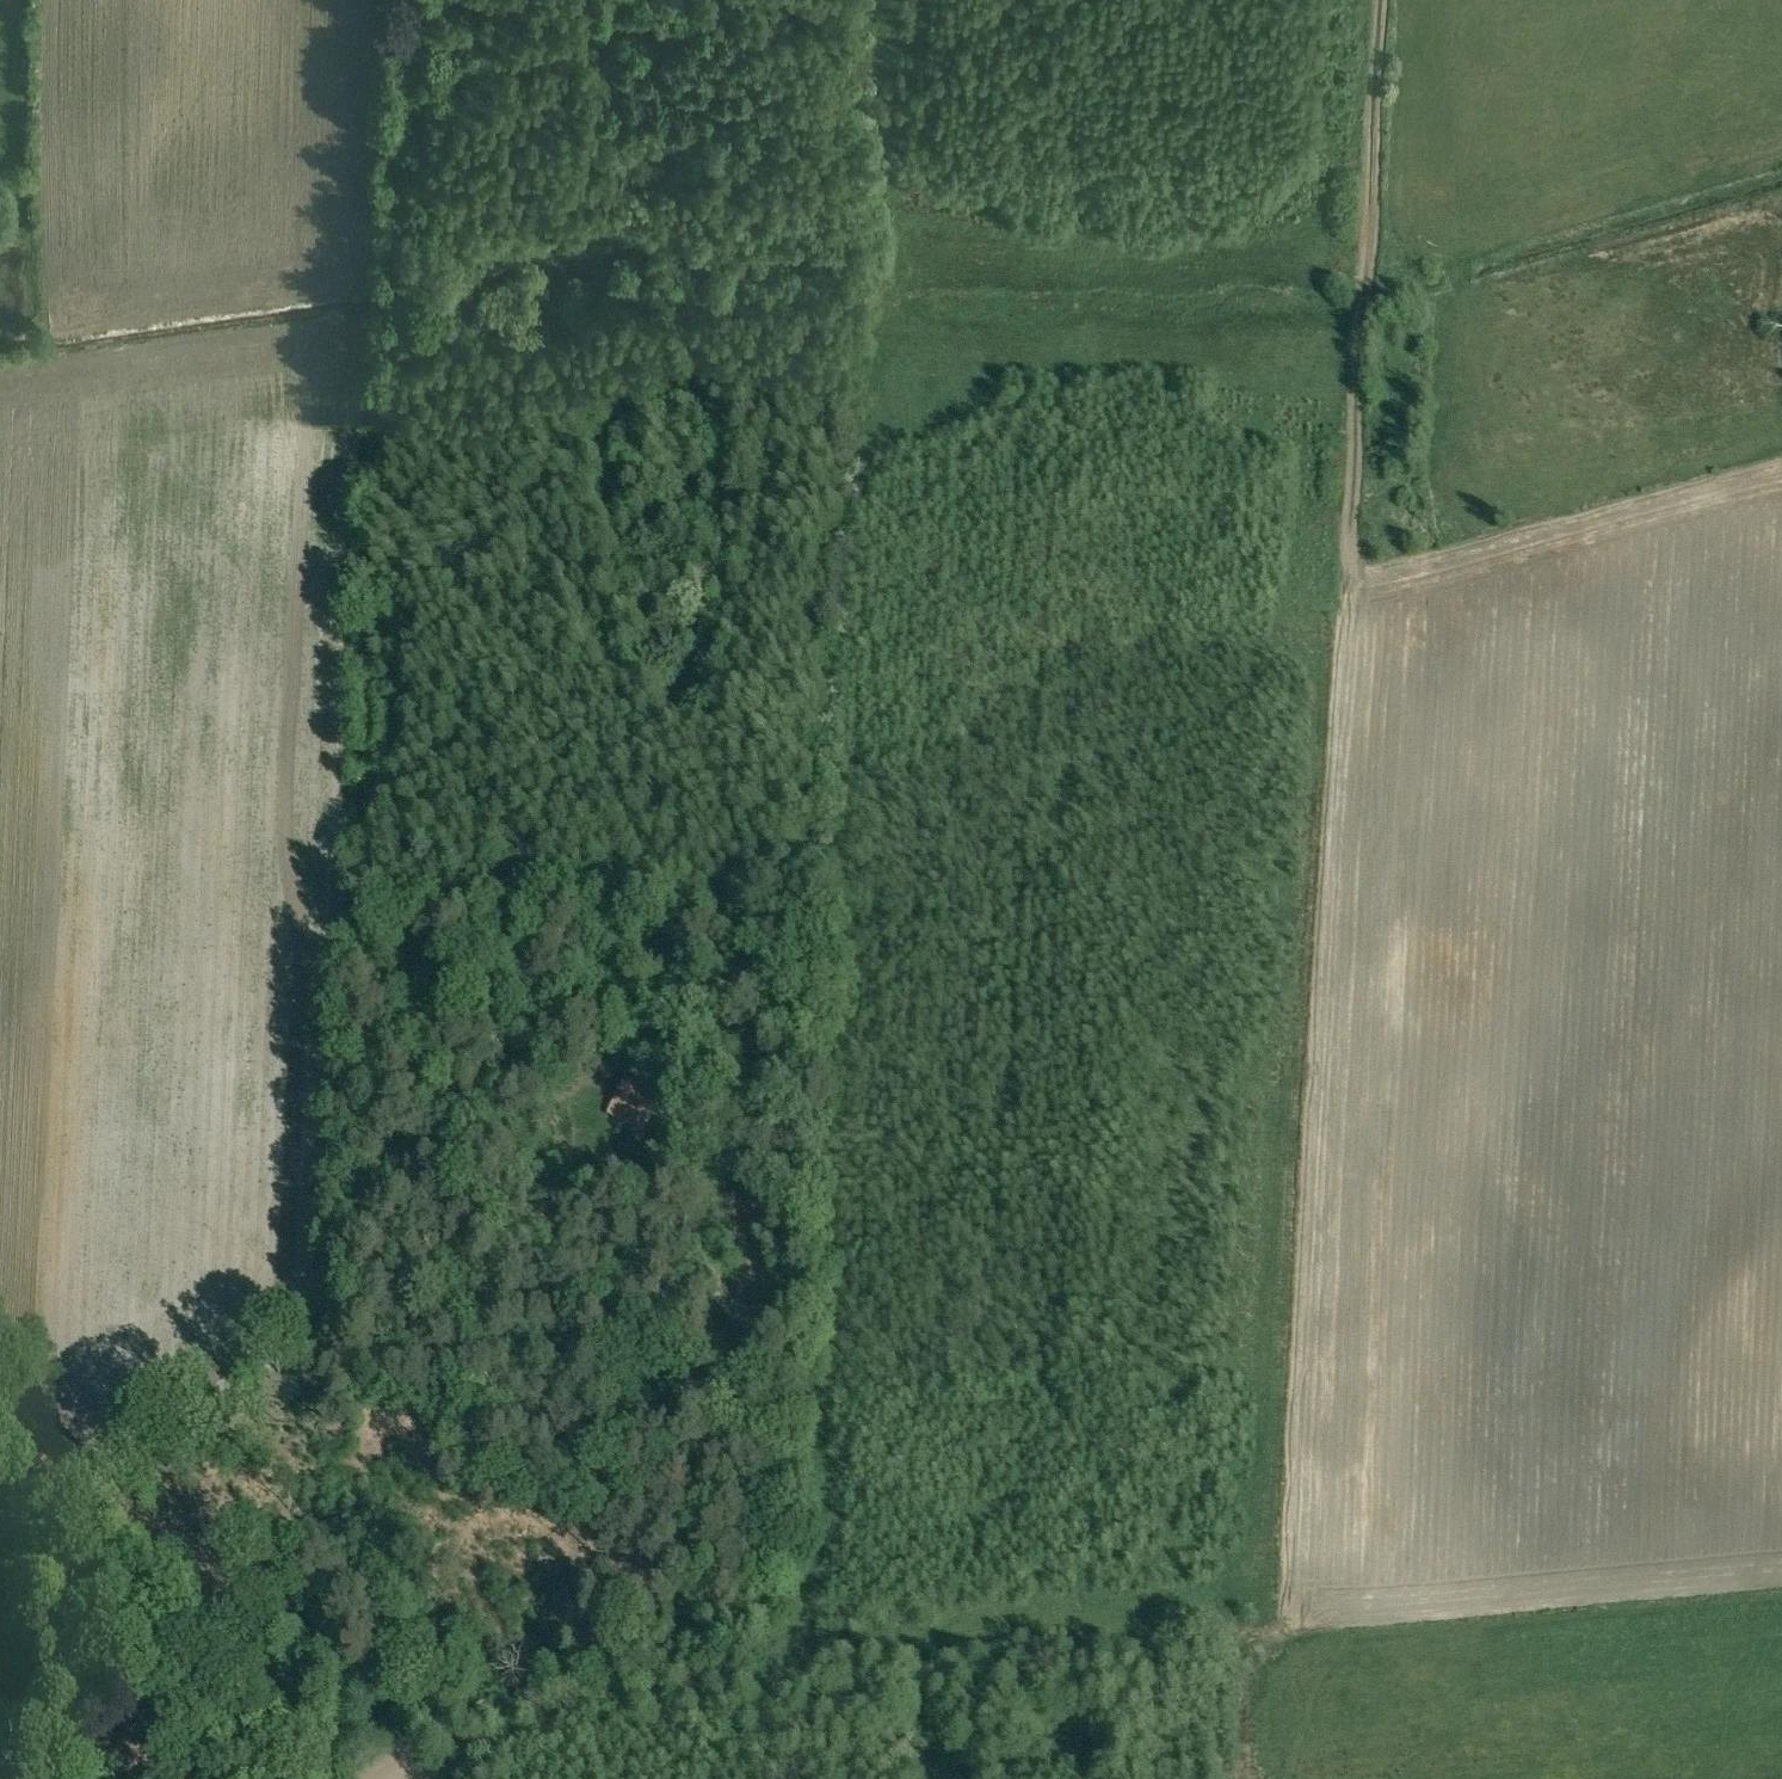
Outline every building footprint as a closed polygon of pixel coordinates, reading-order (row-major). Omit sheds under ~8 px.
[(607,1116),(643,1134),(661,1100),(625,1081),(607,1116)]
